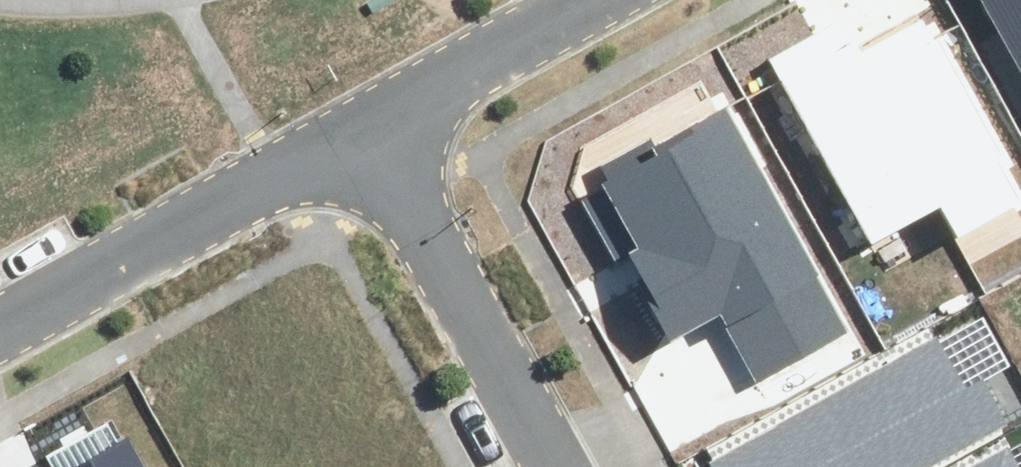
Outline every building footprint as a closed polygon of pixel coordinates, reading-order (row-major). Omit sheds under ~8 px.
[(1020,61),(1020,0),(986,0),(1020,61)] [(851,38),(786,74),(874,231),(940,195),(954,221),(1013,188),(928,36),(868,69),(851,38)] [(609,169),(661,265),(648,272),(673,318),(719,293),(761,369),(846,323),(722,95),(654,132),(659,142),(609,169)] [(1014,415),(985,363),(967,373),(939,323),(708,449),(718,466),(920,466),(1014,415)] [(1010,436),(953,466),(1020,466),(1020,456),(1010,436)] [(136,450),(103,466),(145,466),(136,450)]
